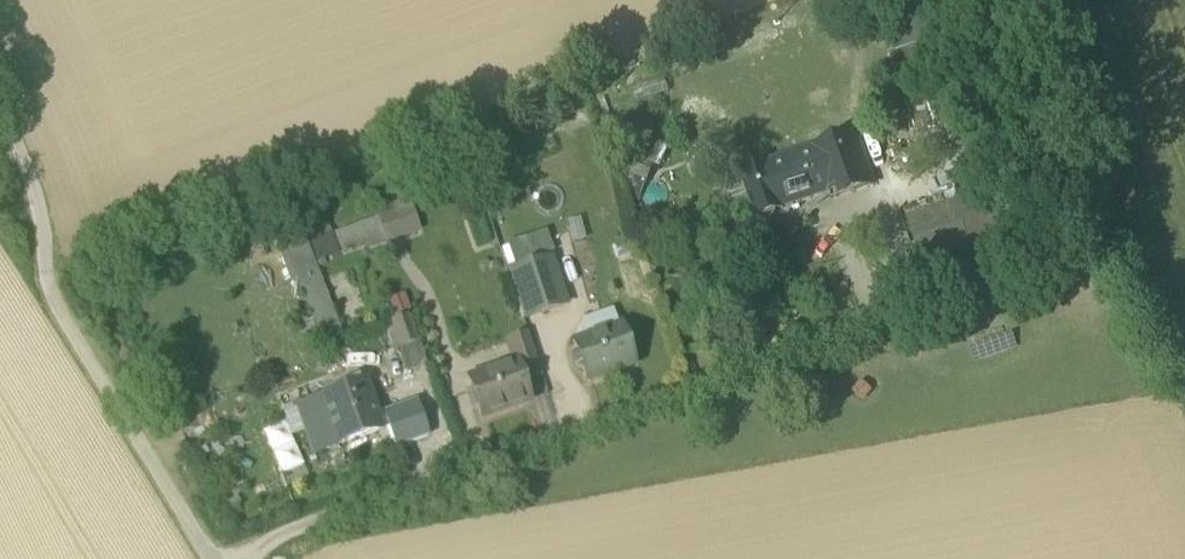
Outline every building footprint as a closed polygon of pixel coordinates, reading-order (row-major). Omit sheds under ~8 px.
[(895,56),(889,58),(917,135),(960,119),(932,43),(895,56)] [(662,146),(641,137),(621,183),(626,200),(638,204),(662,146)] [(854,138),(837,144),(840,154),(857,148),(854,138)] [(849,183),(852,192),(870,186),(857,148),(840,154),(837,144),(815,151),(828,190),(849,183)] [(815,151),(767,166),(780,206),(787,204),(828,190),(815,151)] [(781,209),(780,206),(767,166),(739,175),(749,206),(753,218),(780,209),(781,209)] [(749,206),(739,175),(719,182),(729,213),(749,206)] [(992,194),(954,207),(968,248),(1006,235),(992,194)] [(310,236),(316,253),(336,246),(382,229),(409,220),(403,203),(310,236)] [(282,261),(311,343),(340,332),(295,207),(267,217),(272,231),(261,235),(272,265),(282,261)] [(906,224),(920,264),(968,248),(954,207),(906,224)] [(415,217),(409,220),(382,229),(387,245),(421,233),(415,217)] [(364,253),(387,245),(382,229),(336,246),(339,255),(361,247),(364,253)] [(507,246),(516,273),(552,261),(556,260),(546,233),(507,246)] [(508,276),(523,321),(567,307),(552,261),(516,273),(508,276)] [(390,314),(402,349),(421,342),(409,308),(390,314)] [(574,345),(621,329),(615,311),(583,321),(574,345)] [(574,345),(587,385),(635,368),(621,329),(574,345)] [(517,365),(523,384),(541,378),(528,337),(507,344),(514,366),(517,365)] [(429,365),(421,342),(402,349),(410,372),(429,365)] [(469,381),(483,421),(530,404),(523,384),(517,365),(514,366),(469,381)] [(337,451),(379,437),(373,419),(362,383),(319,397),(337,451)] [(297,405),(315,459),(337,451),(319,397),(297,405)] [(415,405),(373,419),(379,437),(389,434),(395,452),(427,441),(415,405)]
